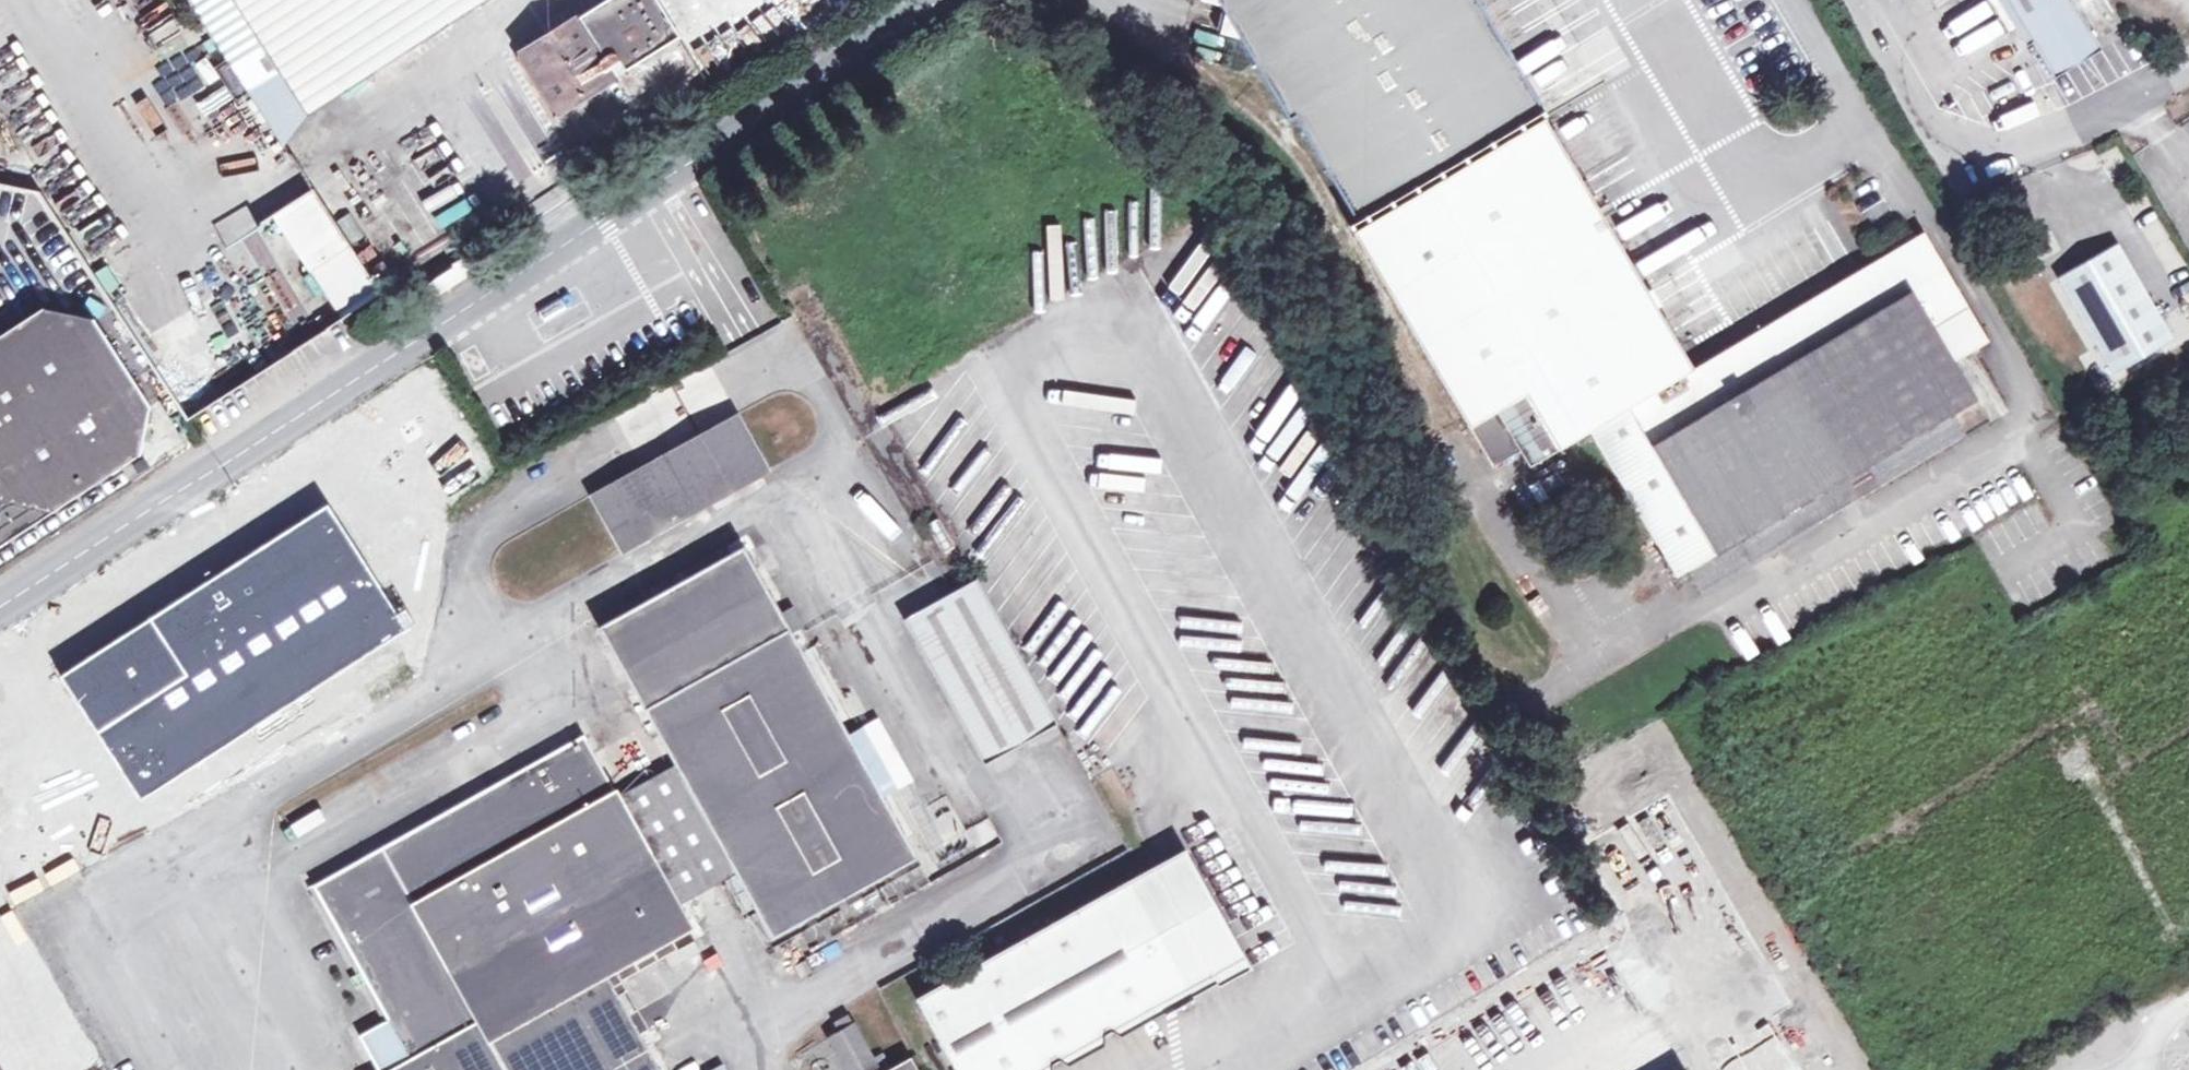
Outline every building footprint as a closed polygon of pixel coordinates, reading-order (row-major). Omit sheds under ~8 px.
[(246,88),(278,66),(310,115),(487,0),(191,0),(246,88)] [(515,54),(550,112),(551,114),(676,37),(653,0),(604,0),(515,54)] [(1203,4),(1222,9),(1227,19),(1223,37),(1242,42),(1290,123),(1296,120),(1359,225),(1353,229),(1494,467),(1522,450),(1532,466),(1589,432),(1677,579),(1688,572),(1952,413),(1977,398),(1956,360),(1988,341),(1926,232),(1698,367),(1478,0),(1204,0),(1203,4)] [(2009,0),(1994,0),(2012,30),(2023,23),(2009,0)] [(2023,23),(2056,78),(2101,49),(2072,0),(2009,0),(2023,23)] [(1503,40),(1522,73),(1559,51),(1540,19),(1503,40)] [(208,222),(216,236),(244,221),(236,207),(208,222)] [(2174,339),(2118,242),(2058,276),(2114,373),(2174,339)] [(344,267),(308,290),(334,331),(348,323),(355,334),(373,322),(367,311),(371,308),(344,267)] [(420,286),(405,296),(411,306),(427,295),(420,286)] [(392,303),(377,313),(383,321),(399,311),(392,303)] [(139,458),(150,407),(95,321),(45,312),(0,341),(0,547),(139,458)] [(1952,413),(1688,572),(1700,593),(1964,433),(1952,413)] [(738,415),(589,495),(622,554),(770,473),(738,415)] [(65,675),(143,797),(404,631),(326,509),(65,675)] [(360,1037),(378,1069),(659,1069),(640,1035),(608,977),(672,941),(692,929),(679,905),(737,874),(773,937),(917,859),(884,798),(849,735),(792,634),(805,627),(794,606),(781,613),(743,548),(599,630),(676,764),(619,795),(585,736),(314,886),(389,1020),(360,1037)] [(981,583),(909,623),(988,765),(1060,725),(981,583)] [(864,728),(849,735),(884,798),(899,790),(864,728)] [(642,768),(630,774),(635,784),(647,778),(642,768)] [(922,996),(961,1069),(1052,1069),(1166,1008),(1171,1018),(1199,1003),(1193,993),(1219,979),(1224,990),(1256,973),(1190,853),(922,996)] [(702,905),(689,912),(697,924),(708,916),(702,905)] [(608,977),(640,1035),(650,1029),(623,982),(678,950),(672,941),(608,977)] [(845,1069),(882,1069),(850,1014),(833,1023),(838,1032),(826,1039),(845,1069)] [(912,1058),(892,1069),(918,1069),(912,1058)]
